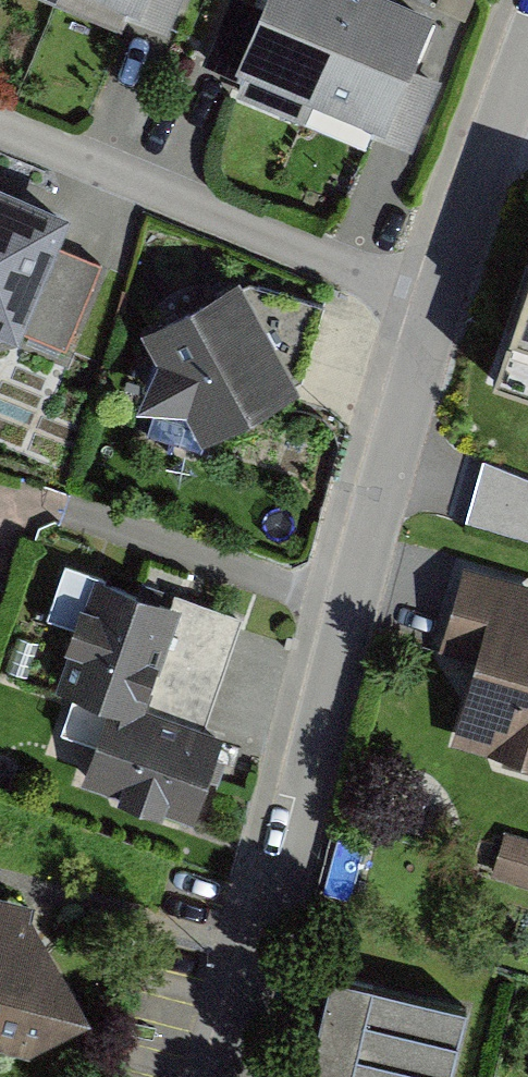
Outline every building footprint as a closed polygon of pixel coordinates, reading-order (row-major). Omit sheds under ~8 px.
[(172,27),(182,0),(103,0),(172,27)] [(391,0),(254,0),(226,73),(417,146),(446,71),(413,59),(430,15),(391,0)] [(0,188),(0,344),(1,344),(7,331),(57,352),(95,262),(38,238),(50,210),(0,188)] [(483,397),(527,412),(527,261),(483,397)] [(285,386),(233,277),(130,337),(142,361),(115,404),(169,412),(186,440),(285,386)] [(485,465),(469,523),(527,538),(527,476),(485,465)] [(459,571),(435,655),(462,662),(439,744),(527,768),(527,629),(524,628),(527,613),(527,590),(459,571)] [(237,627),(88,580),(37,739),(73,751),(63,783),(185,822),(214,731),(205,728),(237,627)] [(490,874),(527,886),(527,836),(504,828),(490,874)] [(0,887),(0,1039),(27,1046),(91,1005),(31,909),(35,896),(0,887)] [(303,1076),(448,1076),(467,1000),(331,966),(303,1076)]
